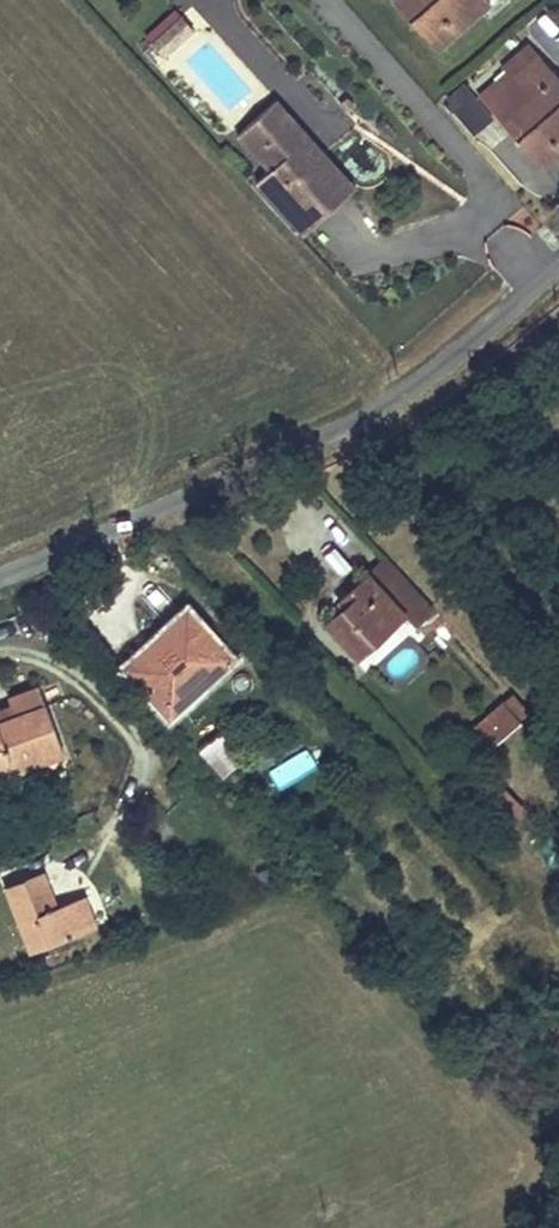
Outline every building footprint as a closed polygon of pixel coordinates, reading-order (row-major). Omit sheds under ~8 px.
[(392,3),(435,52),(477,14),(465,0),(395,0),(392,3)] [(477,14),(491,2),(489,0),(465,0),(477,14)] [(172,19),(143,46),(156,60),(185,33),(172,19)] [(536,54),(508,79),(526,100),(499,124),(543,173),(558,158),(558,106),(558,80),(536,54)] [(268,102),(229,138),(275,187),(263,198),(297,234),(334,199),(302,164),(315,152),(268,102)] [(315,152),(302,164),(334,199),(348,187),(315,152)] [(416,612),(376,569),(343,599),(348,605),(320,631),(354,669),(399,628),(412,616),(416,612)] [(175,631),(127,668),(157,706),(224,653),(186,603),(165,619),(175,631)] [(417,621),(412,616),(399,628),(404,634),(417,621)] [(8,711),(43,699),(39,685),(3,696),(8,711)] [(500,707),(515,723),(527,712),(511,696),(500,707)] [(7,758),(12,772),(62,755),(43,699),(8,711),(0,713),(0,760),(7,758)] [(480,726),(495,741),(515,723),(500,707),(480,726)] [(242,757),(215,728),(196,747),(212,764),(222,775),(232,765),(242,757)] [(247,781),(232,765),(222,775),(212,764),(202,773),(222,794),(230,786),(236,792),(247,781)] [(1,885),(24,950),(94,925),(83,895),(53,905),(41,871),(1,885)]
